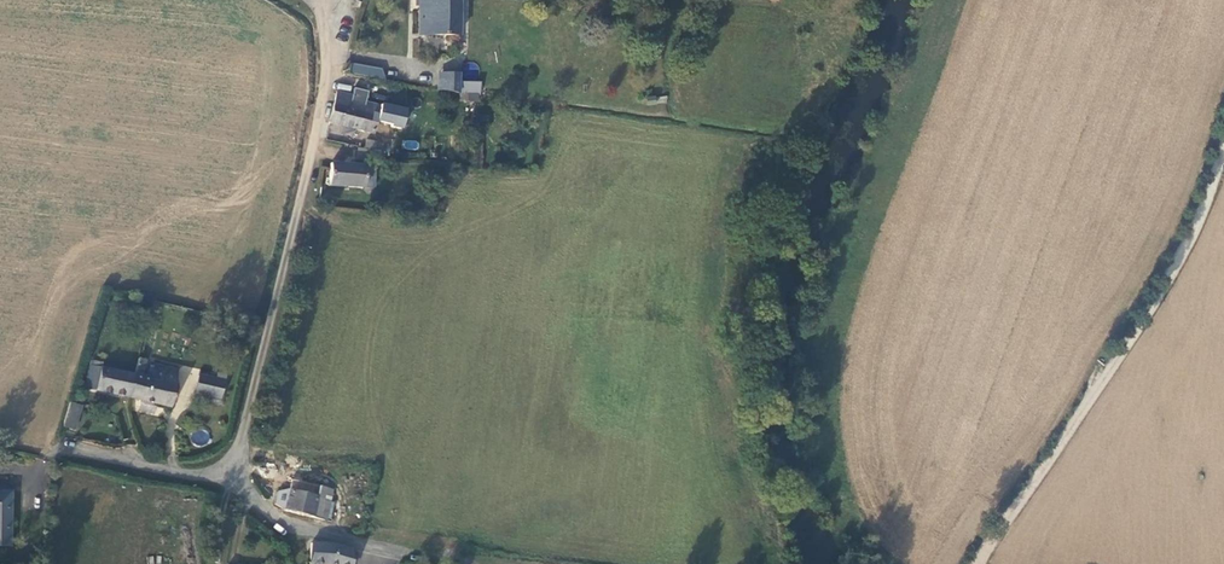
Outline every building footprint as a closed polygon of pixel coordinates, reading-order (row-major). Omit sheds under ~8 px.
[(418,37),(455,37),(455,0),(417,0),(418,37)] [(349,77),(381,83),(377,73),(351,68),(349,77)] [(343,85),(346,76),(339,75),(336,83),(343,85)] [(432,83),(432,86),(431,92),(453,96),(453,89),(453,85),(453,76),(433,75),(432,83)] [(366,102),(336,92),(328,121),(370,134),(377,110),(365,106),(366,102)] [(365,142),(363,149),(371,150),(378,152),(380,145),(373,144),(365,142)] [(366,151),(352,150),(351,160),(365,162),(366,151)] [(361,168),(326,166),(325,186),(360,187),(360,186),(361,170),(361,168)] [(370,170),(361,170),(360,186),(369,186),(370,170)] [(177,369),(178,363),(155,357),(154,364),(177,369)] [(146,360),(137,358),(133,375),(128,397),(168,407),(177,369),(154,364),(150,380),(142,378),(146,360)] [(83,387),(128,397),(133,375),(88,365),(83,387)] [(215,377),(197,374),(193,391),(210,395),(209,401),(218,403),(225,374),(216,372),(215,377)] [(82,405),(70,402),(64,426),(75,429),(82,405)] [(273,489),(270,503),(283,514),(323,521),(330,490),(290,482),(288,492),(273,489)] [(0,491),(0,546),(7,546),(9,492),(0,491)] [(350,555),(338,554),(339,549),(309,545),(308,556),(307,563),(349,563),(350,555)]
